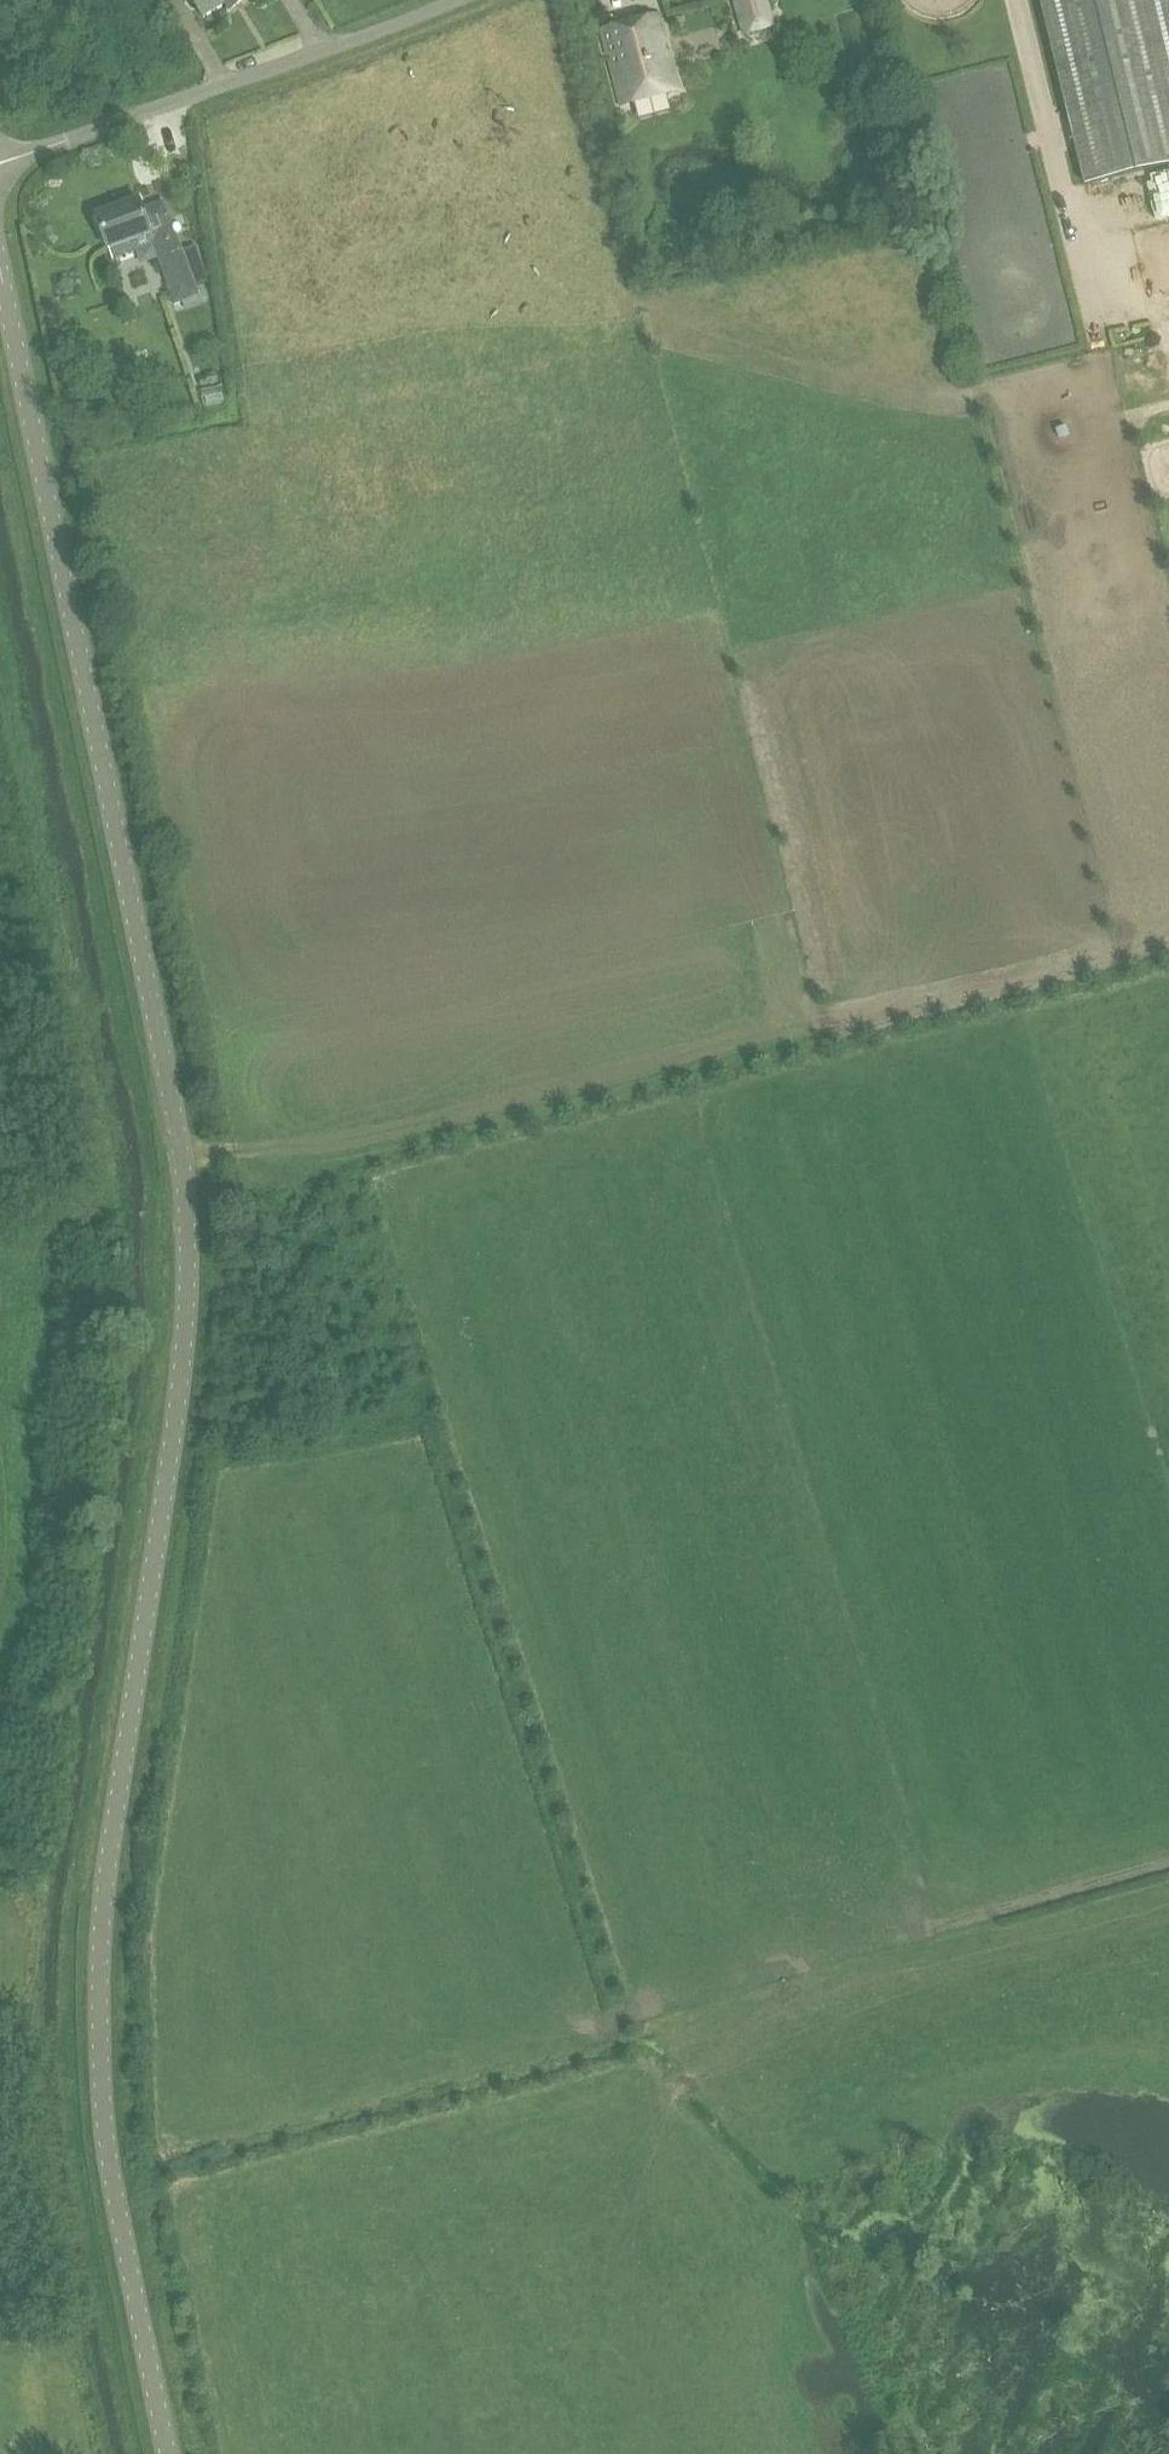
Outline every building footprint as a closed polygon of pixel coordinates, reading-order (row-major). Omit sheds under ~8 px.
[(236,0),(193,0),(204,18),(225,6),(229,12),(240,6),(236,0)] [(769,0),(732,0),(741,36),(776,27),(769,0)] [(1086,185),(1168,164),(1168,0),(1041,0),(1086,185)] [(659,16),(603,30),(622,105),(678,90),(659,16)] [(150,210),(144,212),(139,198),(97,214),(109,249),(132,241),(136,251),(154,244),(176,304),(199,296),(195,286),(182,250),(167,207),(151,213),(150,210)] [(194,246),(182,250),(195,286),(207,282),(194,246)]
